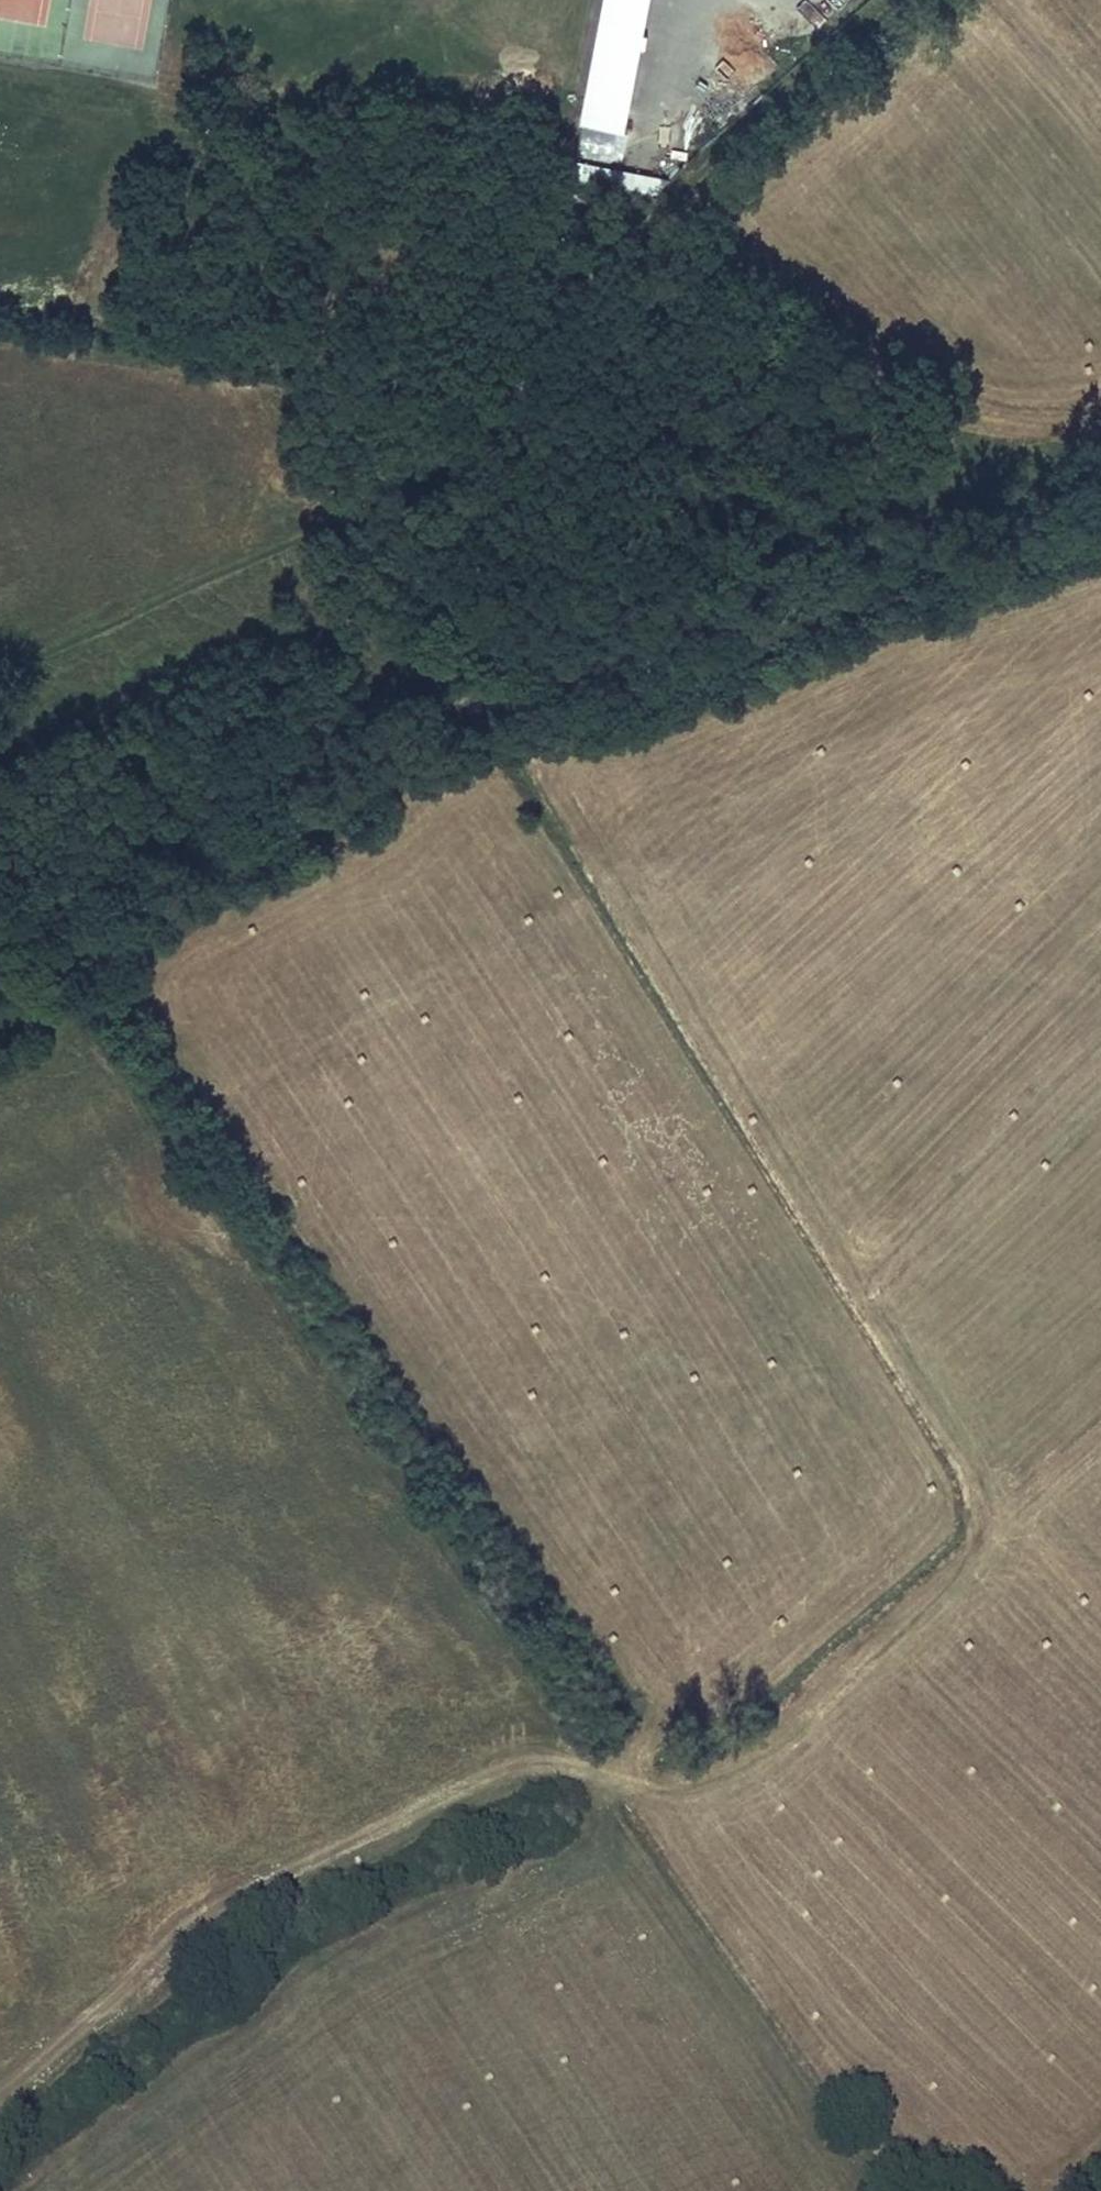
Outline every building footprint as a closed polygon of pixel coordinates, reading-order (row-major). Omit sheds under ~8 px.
[(583,121),(621,128),(645,0),(606,0),(583,121)] [(572,180),(657,196),(670,181),(576,163),(572,180)]
